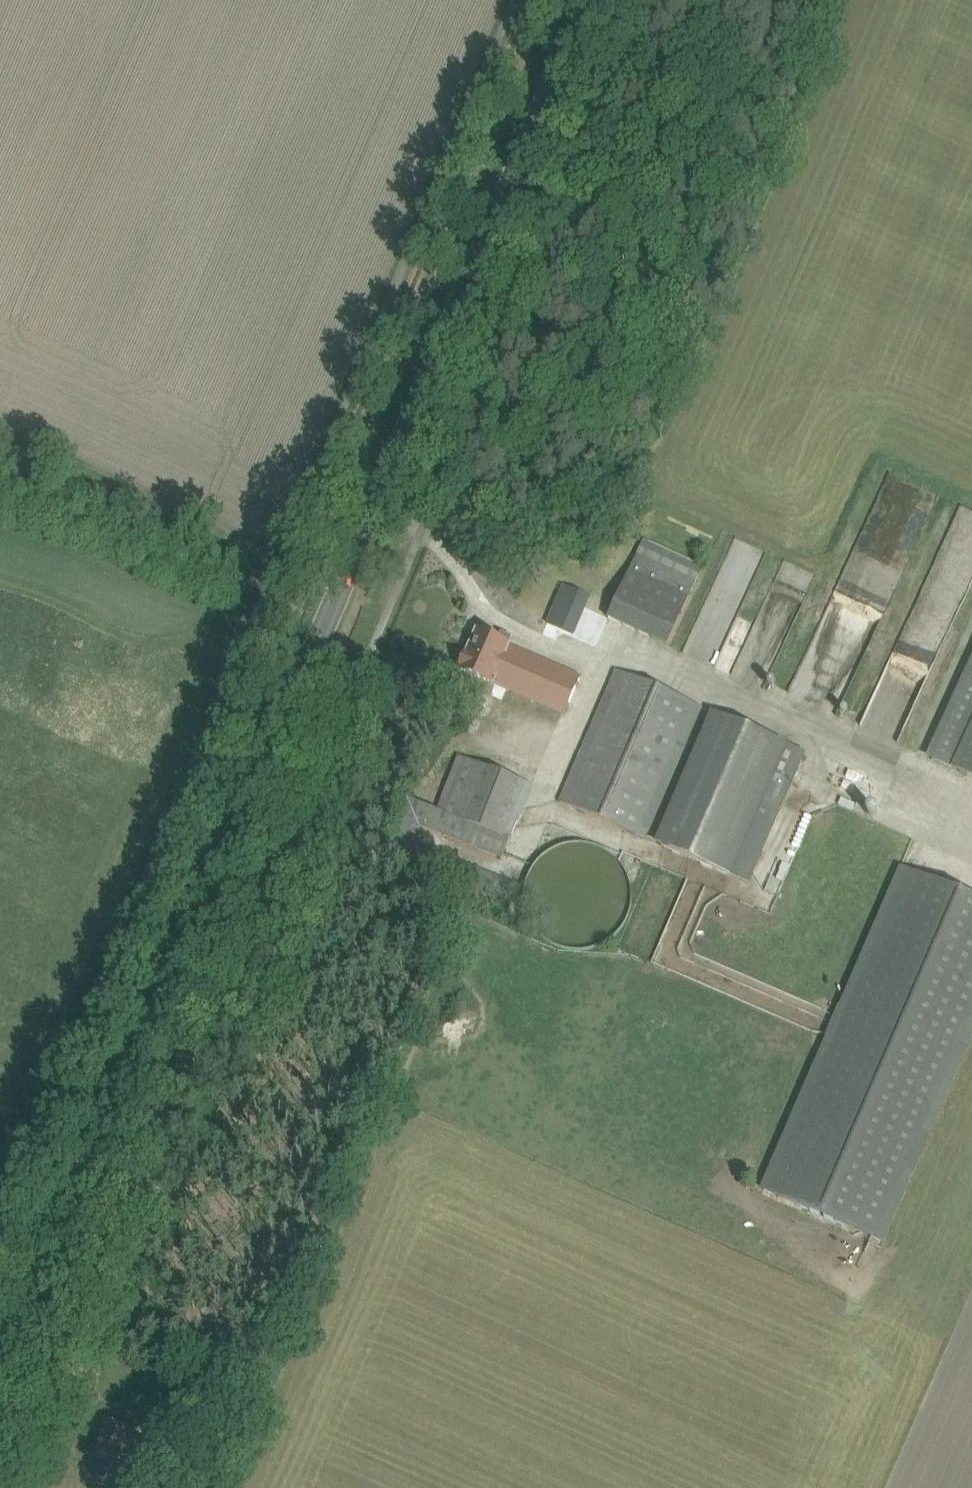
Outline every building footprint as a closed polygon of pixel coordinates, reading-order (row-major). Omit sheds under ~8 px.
[(608,619),(667,645),(701,568),(641,542),(608,619)] [(793,617),(812,577),(787,566),(769,606),(793,617)] [(562,587),(557,597),(585,609),(586,609),(591,600),(589,599),(562,587)] [(894,679),(882,674),(862,723),(901,739),(942,637),(915,626),(894,679)] [(460,669),(478,678),(492,684),(493,683),(565,714),(581,677),(509,646),(509,645),(494,639),(477,631),(466,654),(462,653),(456,666),(460,668),(460,669)] [(971,778),(971,659),(927,757),(971,778)] [(561,802),(645,838),(701,708),(617,671),(561,802)] [(656,843),(749,883),(804,753),(713,714),(656,843)] [(385,855),(515,905),(522,885),(411,844),(417,826),(503,860),(509,843),(512,844),(534,784),(457,756),(438,809),(406,798),(385,855)] [(654,842),(688,759),(683,757),(648,840),(654,842)] [(525,893),(524,898),(525,902),(525,907),(526,911),(528,916),(529,920),(532,924),(534,928),(537,932),(540,936),(544,939),(547,942),(551,944),(556,946),(560,948),(564,949),(569,950),(574,951),(578,951),(583,951),(588,950),(592,949),(597,948),(601,946),(605,944),(609,941),(613,938),(616,935),(620,932),(622,928),(625,924),(627,920),(629,915),(630,911),(631,906),(632,901),(632,897),(631,892),(631,887),(630,883),(628,879),(626,874),(624,870),(622,866),(619,863),(616,859),(612,856),(608,853),(604,851),(600,849),(596,847),(591,846),(587,845),(582,844),(578,844),(573,844),(568,845),(564,846),(559,847),(555,849),(551,851),(547,854),(543,857),(540,860),(537,863),(534,867),(531,871),(529,875),(528,879),(526,884),(525,888),(525,893)] [(881,1243),(971,1034),(971,899),(903,869),(763,1192),(881,1243)] [(132,1432),(129,1431),(110,1423),(98,1451),(120,1460),(123,1453),(145,1462),(153,1443),(131,1434),(132,1432)]
